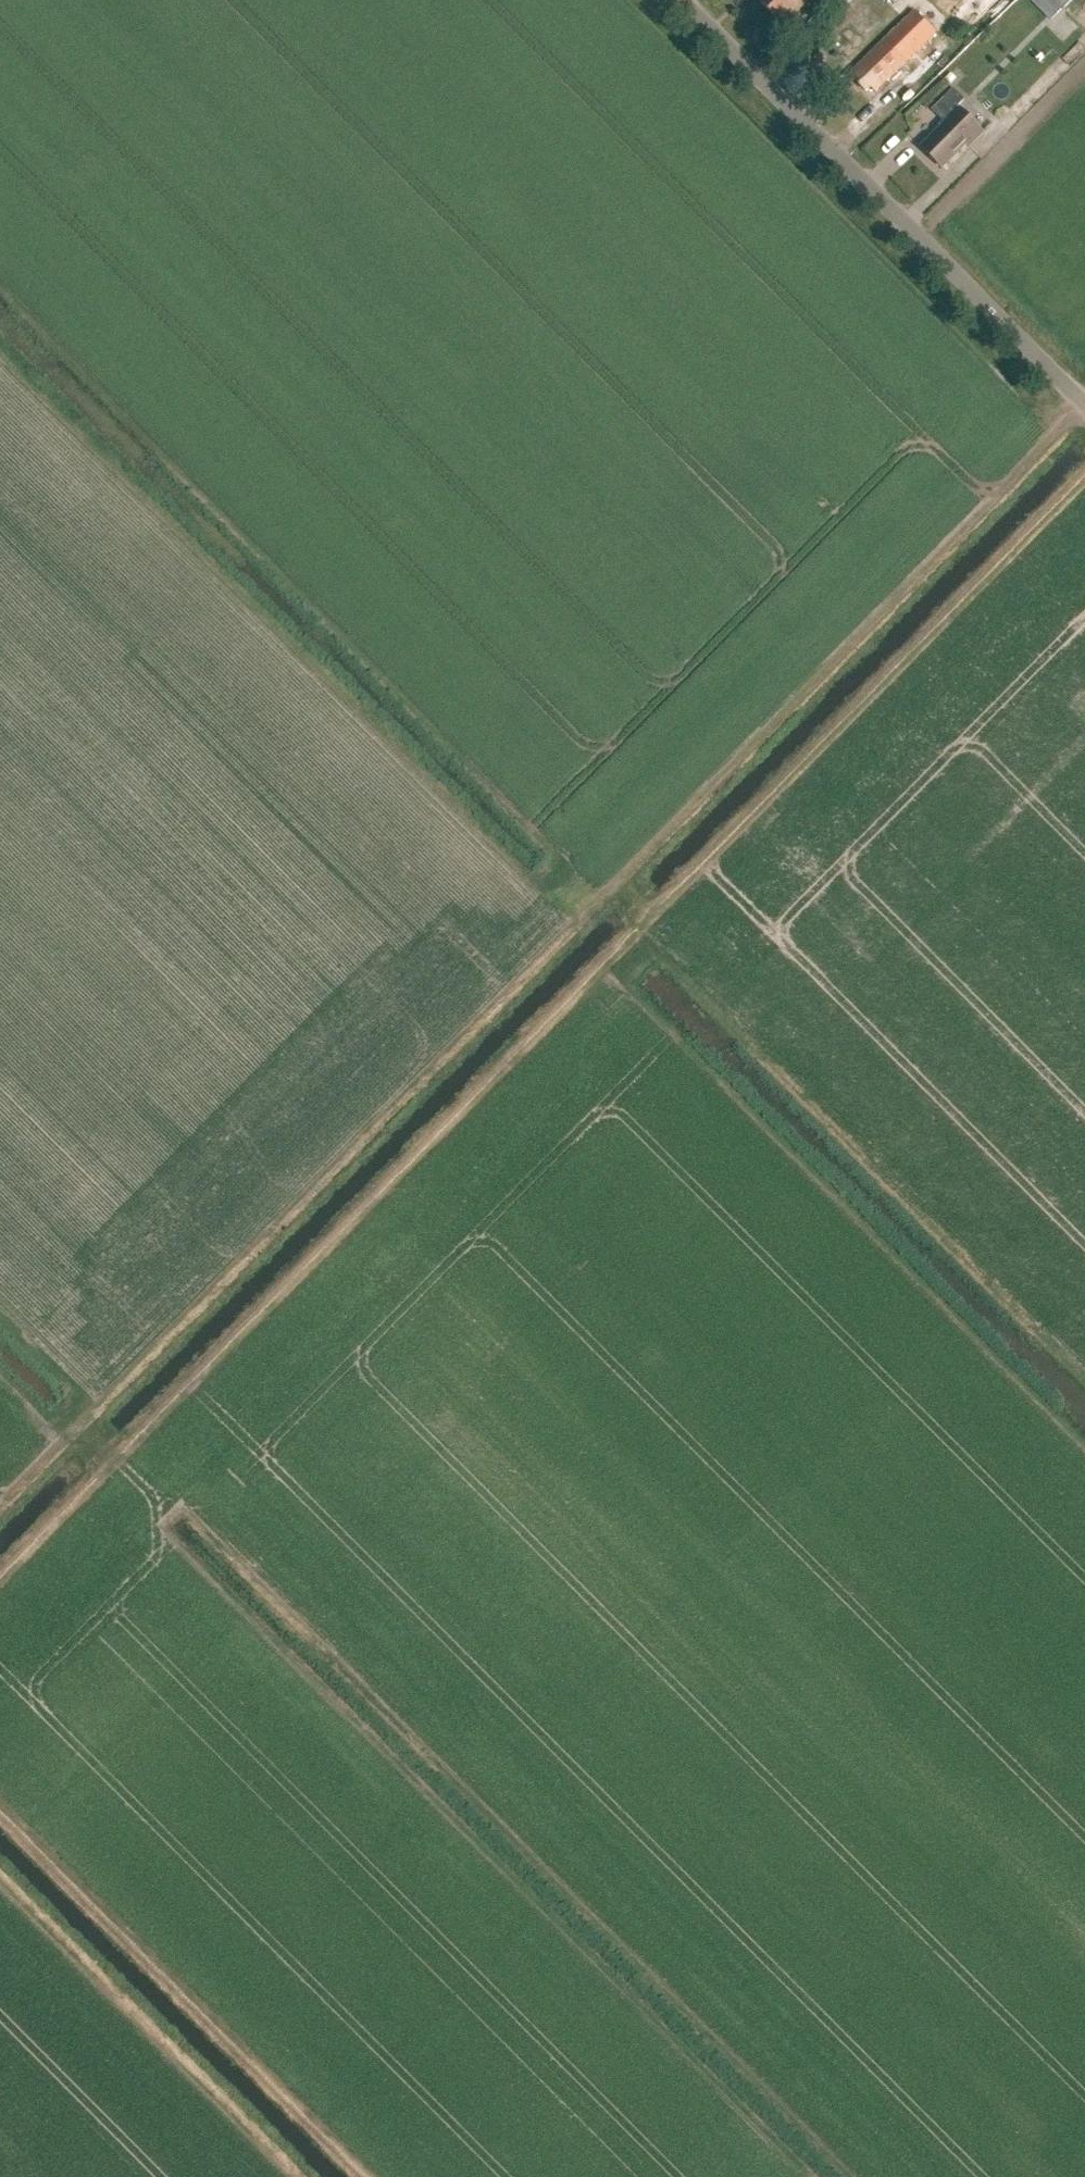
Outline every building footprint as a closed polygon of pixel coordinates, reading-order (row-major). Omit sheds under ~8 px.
[(784,26),(810,0),(758,0),(784,26)] [(951,10),(958,19),(982,0),(964,0),(951,10)] [(1063,10),(1073,0),(1053,0),(1063,10)] [(915,12),(855,71),(859,75),(854,80),(867,93),(871,88),(876,93),(936,34),(915,12)] [(969,148),(983,133),(958,108),(965,101),(954,90),(932,111),(946,125),(922,148),(943,169),(966,145),(969,148)]
